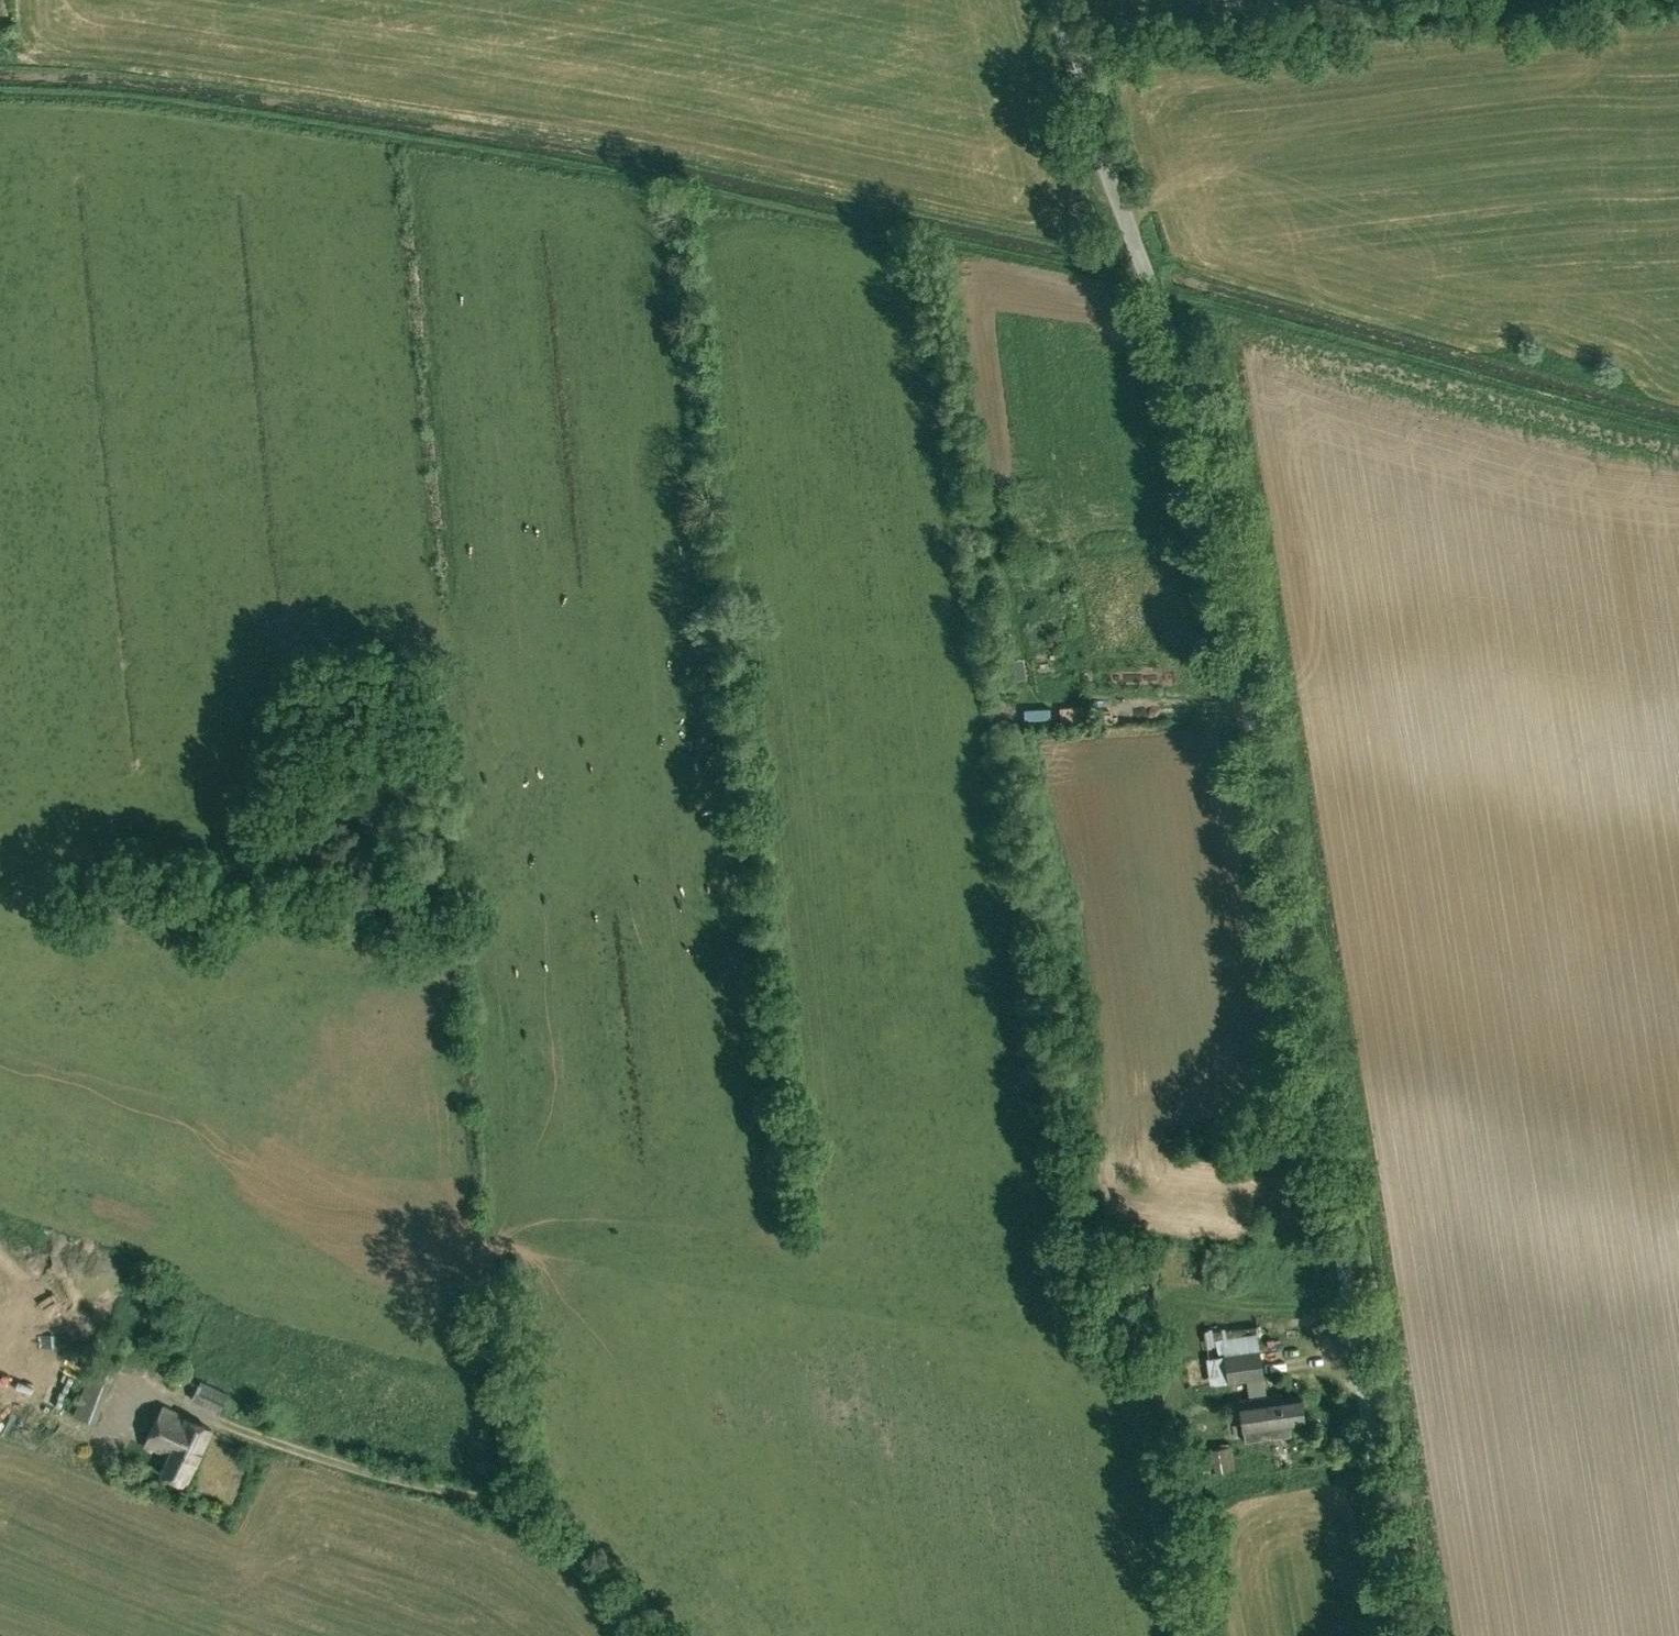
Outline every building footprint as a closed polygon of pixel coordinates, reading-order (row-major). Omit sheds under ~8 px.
[(1206,1358),(1210,1385),(1228,1382),(1228,1383),(1264,1378),(1259,1350),(1223,1355),(1206,1358)] [(95,1424),(116,1367),(118,1361),(99,1354),(97,1359),(95,1358),(73,1416),(95,1424)] [(1279,1368),(1279,1379),(1297,1378),(1296,1367),(1279,1368)] [(219,1413),(228,1394),(200,1380),(190,1399),(219,1413)] [(1280,1393),(1266,1395),(1240,1399),(1245,1442),(1290,1436),(1288,1424),(1304,1422),(1300,1397),(1281,1400),(1280,1393)] [(211,1428),(163,1405),(143,1446),(167,1457),(160,1473),(185,1484),(211,1428)] [(1231,1446),(1208,1450),(1193,1452),(1196,1475),(1234,1468),(1231,1446)]
